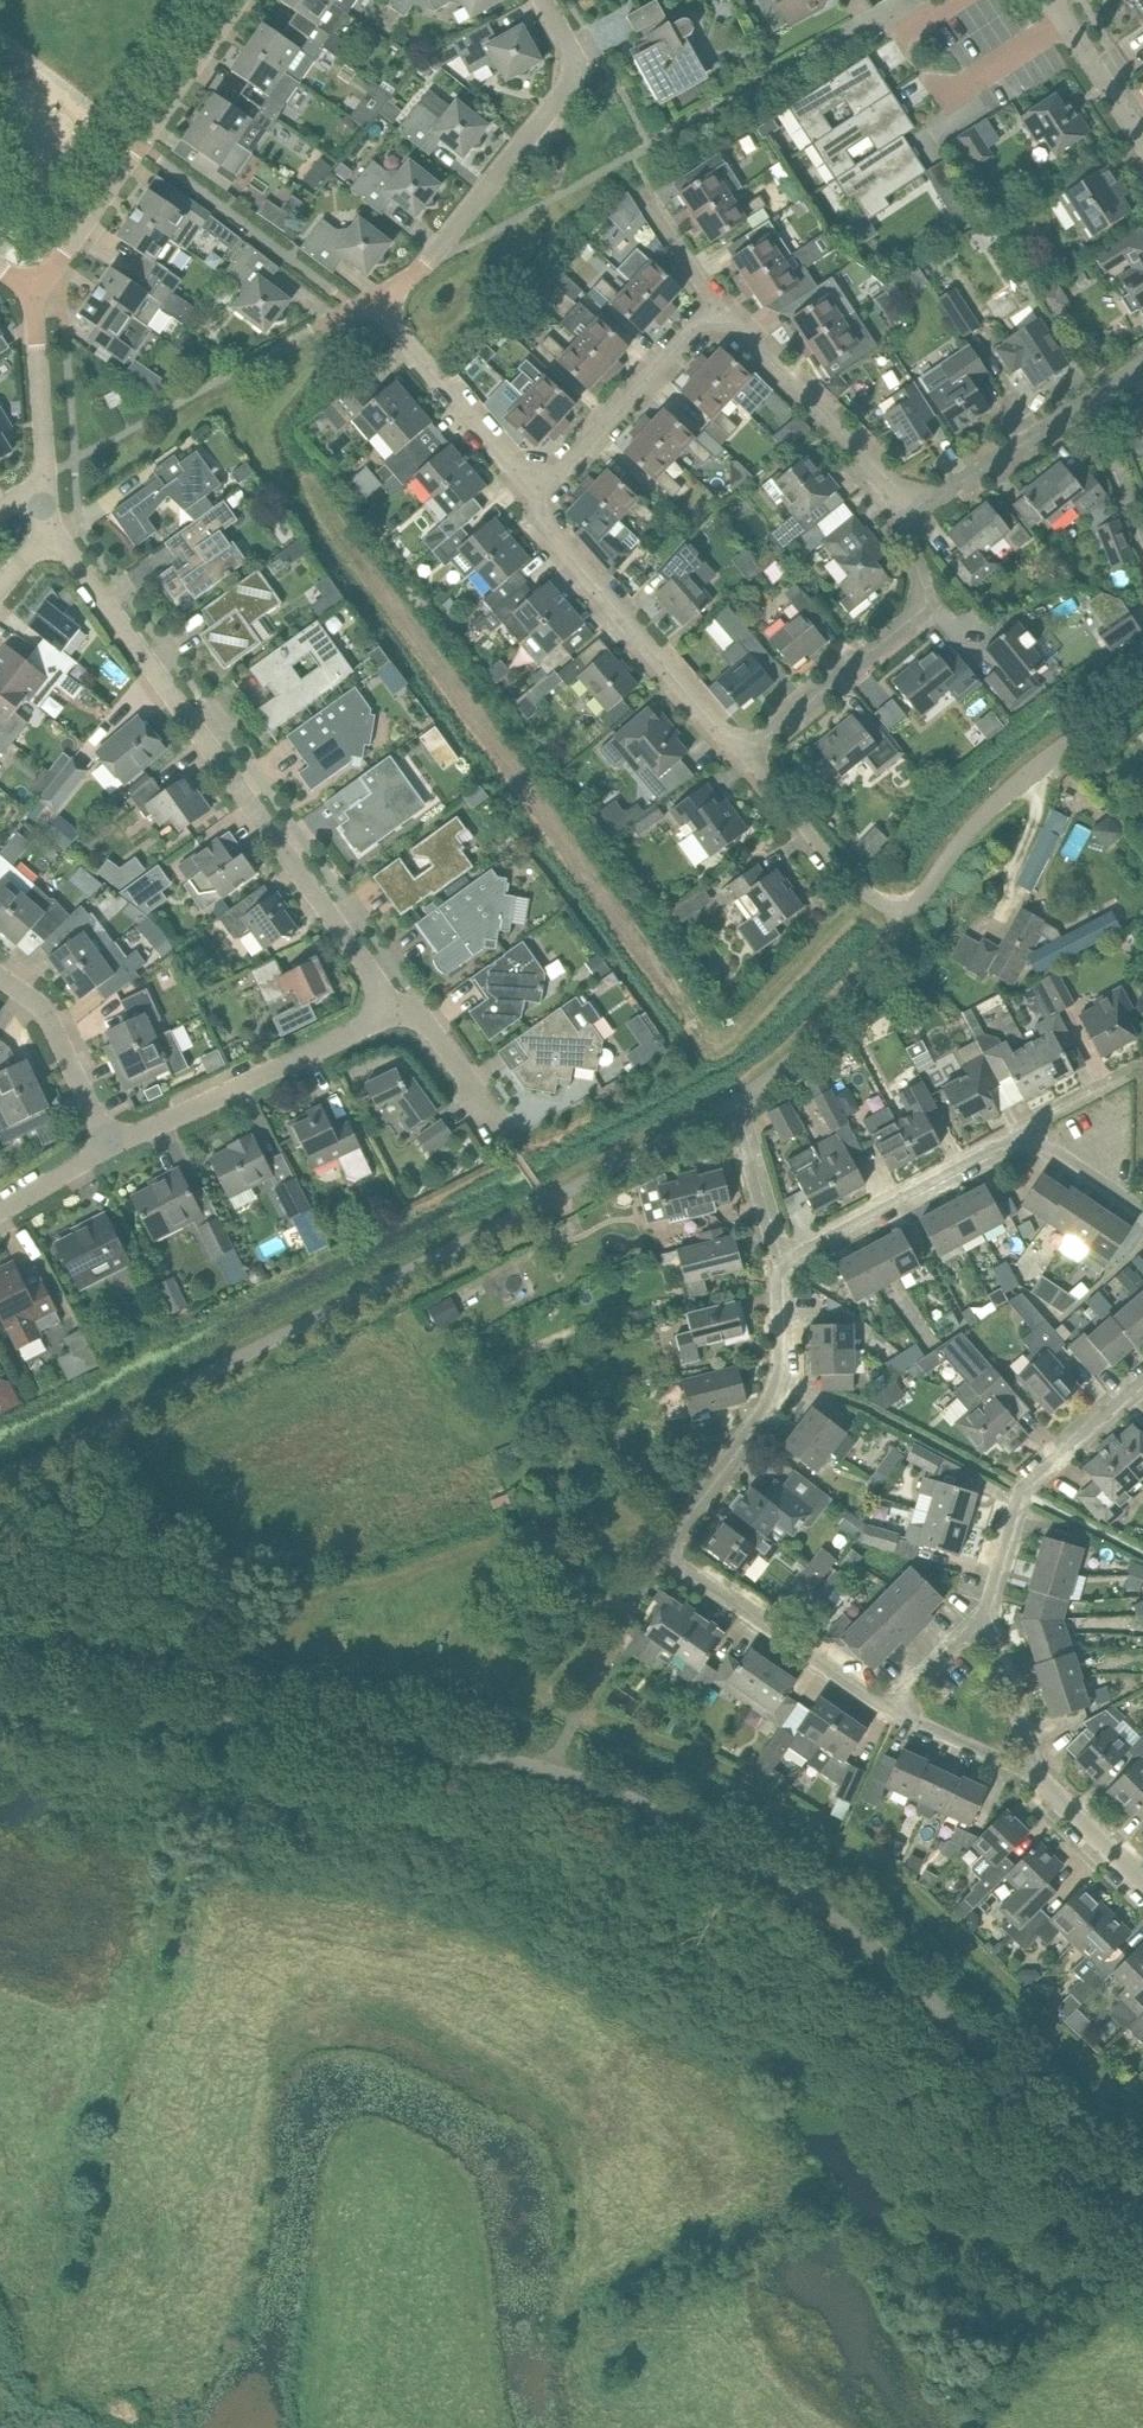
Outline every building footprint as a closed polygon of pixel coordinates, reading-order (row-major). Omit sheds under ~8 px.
[(324,48),(324,47),(337,56),(347,42),(333,33),(347,12),(333,2),(330,0),(280,0),(297,12),(289,24),(324,48)] [(333,2),(347,12),(356,0),(330,0),(333,2)] [(416,0),(392,0),(388,5),(405,17),(416,0)] [(435,11),(455,0),(429,0),(435,11)] [(502,0),(462,0),(471,17),(502,0)] [(696,51),(689,36),(690,35),(692,34),(693,32),(694,30),(694,28),(694,27),(693,25),(692,23),(691,22),(690,21),(688,20),(686,19),(684,19),(682,20),(680,21),(671,26),(657,0),(656,0),(648,5),(627,16),(636,33),(640,30),(644,37),(633,42),(643,60),(636,64),(657,100),(708,72),(696,51)] [(775,29),(788,21),(791,25),(813,13),(811,9),(828,0),(758,0),(775,29)] [(488,22),(453,42),(471,74),(473,73),(474,75),(498,82),(505,78),(507,81),(542,61),(536,49),(539,40),(529,37),(522,25),(502,37),(498,39),(488,22)] [(284,72),(300,83),(324,48),(289,24),(281,35),(264,23),(251,42),(252,43),(249,47),(284,72)] [(446,46),(428,56),(441,67),(454,60),(446,46)] [(241,94),(276,118),(300,83),(284,72),(249,47),(246,52),(245,51),(232,70),(249,82),(241,94)] [(868,56),(789,107),(812,143),(804,148),(804,149),(833,130),(824,115),(845,101),(854,116),(892,92),(868,56)] [(429,89),(420,101),(398,129),(429,155),(441,140),(463,158),(472,147),(482,146),(481,136),(489,126),(457,100),(452,107),(429,89)] [(833,130),(804,149),(805,149),(813,144),(835,178),(827,183),(827,184),(856,165),(847,150),(868,136),(878,151),(915,127),(892,92),(854,116),(833,130)] [(199,118),(235,144),(239,138),(240,138),(252,121),(267,131),(276,118),(241,94),(233,106),(215,94),(202,112),(203,113),(199,118)] [(1055,154),(1070,145),(1090,132),(1075,109),(1068,114),(1056,94),(1021,117),(1037,142),(1044,137),(1055,154)] [(388,101),(379,112),(392,122),(401,111),(388,101)] [(357,107),(350,117),(366,128),(373,120),(357,107)] [(227,188),(236,175),(251,154),(235,144),(199,118),(197,122),(196,122),(183,141),(201,153),(193,164),(227,188)] [(985,120),(958,138),(976,167),(992,156),(987,149),(999,142),(985,120)] [(836,179),(848,197),(840,203),(840,204),(853,196),(869,220),(890,206),(885,198),(926,171),(903,135),(915,128),(915,127),(827,184),(828,185),(836,179)] [(685,218),(688,223),(731,195),(722,181),(734,173),(720,152),(684,176),(685,177),(686,176),(688,175),(689,176),(694,184),(690,187),(679,194),(689,208),(683,212),(686,217),(685,218)] [(322,158),(314,167),(327,178),(334,169),(322,158)] [(373,160),(350,188),(363,199),(382,214),(394,199),(416,217),(424,207),(434,206),(433,196),(441,185),(423,170),(410,160),(402,169),(395,178),(387,171),(373,160)] [(341,163),(333,172),(345,181),(352,172),(341,163)] [(1087,241),(1112,225),(1131,212),(1116,188),(1122,184),(1110,164),(1058,197),(1087,241)] [(956,185),(940,195),(956,220),(972,210),(956,185)] [(134,213),(170,238),(181,246),(185,249),(186,248),(185,248),(200,226),(201,226),(210,214),(175,190),(167,201),(150,189),(137,208),(137,209),(134,213)] [(268,197),(258,210),(286,231),(307,204),(293,194),(282,208),(268,197)] [(731,195),(688,223),(691,228),(693,227),(697,232),(702,229),(711,243),(747,219),(767,205),(760,195),(740,209),(731,195)] [(181,278),(172,272),(175,266),(170,263),(181,246),(170,238),(134,213),(131,218),(130,217),(117,236),(146,256),(137,268),(172,291),(181,278)] [(345,258),(367,275),(375,264),(385,263),(384,253),(392,242),(359,217),(345,236),(323,218),(300,248),(333,272),(345,258)] [(752,245),(732,258),(742,272),(736,276),(739,281),(737,283),(741,288),(784,259),(792,254),(769,219),(745,235),(752,245)] [(1110,249),(1094,258),(1103,274),(1125,259),(1132,270),(1118,278),(1127,294),(1119,299),(1129,315),(1138,310),(1142,318),(1142,244),(1142,245),(1135,233),(1110,249)] [(234,307),(266,332),(274,322),(284,320),(283,310),(291,300),(268,282),(280,267),(247,243),(225,272),(248,289),(234,307)] [(633,245),(625,254),(642,270),(631,282),(669,317),(673,313),(671,311),(675,306),(671,302),(682,290),(633,245)] [(784,259),(741,288),(744,293),(746,291),(749,296),(755,293),(764,307),(779,297),(786,308),(805,295),(818,286),(811,276),(804,266),(793,273),(784,259)] [(172,291),(137,268),(129,279),(112,267),(99,286),(100,287),(97,291),(133,316),(148,326),(160,308),(183,324),(195,307),(172,291)] [(558,267),(549,277),(572,300),(582,290),(558,267)] [(811,305),(792,319),(801,333),(796,336),(799,341),(797,343),(800,348),(843,319),(855,312),(832,277),(818,286),(805,295),(811,305)] [(665,321),(669,317),(631,282),(620,294),(602,278),(594,287),(612,303),(611,304),(643,332),(654,320),(659,324),(663,320),(665,321)] [(1052,286),(1037,295),(1051,317),(1069,305),(1055,284),(1052,286)] [(981,326),(956,287),(938,299),(963,338),(981,326)] [(887,290),(875,298),(885,312),(897,304),(894,301),(887,290)] [(93,295),(80,314),(98,326),(90,339),(124,362),(148,326),(133,316),(97,291),(93,296),(93,295)] [(629,347),(612,331),(598,318),(580,302),(571,311),(589,327),(578,339),(616,374),(620,370),(618,368),(622,364),(617,359),(629,347)] [(1011,316),(1020,331),(1005,340),(1006,343),(997,349),(1012,372),(1022,366),(1034,386),(1050,376),(1069,365),(1056,345),(1039,318),(1030,304),(1011,316)] [(843,319),(800,348),(804,353),(806,351),(809,357),(815,353),(824,367),(839,357),(844,354),(850,365),(878,347),(855,312),(843,319)] [(612,379),(616,374),(578,339),(567,352),(549,335),(541,344),(559,360),(558,361),(589,390),(601,377),(606,382),(610,377),(612,379)] [(488,345),(479,354),(488,363),(497,354),(488,345)] [(930,392),(943,411),(956,431),(988,410),(970,383),(986,373),(968,345),(940,364),(943,368),(924,381),(931,392),(930,392)] [(694,363),(732,398),(743,386),(761,403),(769,394),(721,348),(709,360),(704,356),(700,361),(698,359),(694,363)] [(576,404),(559,388),(544,376),(545,375),(527,359),(518,368),(536,385),(525,397),(562,432),(567,427),(565,426),(569,421),(564,417),(576,404)] [(732,398),(694,363),(690,368),(692,369),(688,374),(693,378),(681,391),(698,407),(712,420),(713,419),(730,436),(738,427),(721,411),(732,398)] [(377,432),(378,433),(415,402),(396,380),(375,399),(369,392),(373,389),(363,377),(333,403),(349,421),(350,423),(352,421),(368,439),(377,432)] [(936,416),(932,410),(915,382),(893,395),(899,405),(884,415),(902,444),(899,446),(907,458),(919,451),(917,448),(933,438),(924,423),(936,416)] [(105,396),(111,408),(123,402),(117,389),(105,396)] [(558,436),(562,432),(525,397),(514,409),(496,392),(487,401),(536,447),(548,435),(552,439),(557,434),(558,436)] [(432,423),(415,402),(378,433),(395,454),(385,463),(385,464),(377,472),(386,482),(394,474),(395,475),(419,454),(409,443),(432,423)] [(1128,416),(1142,438),(1142,406),(1128,416)] [(12,450),(1,432),(12,426),(0,407),(0,458),(12,450)] [(695,439),(695,438),(664,409),(653,421),(648,417),(644,421),(642,420),(638,424),(676,460),(687,448),(704,464),(713,455),(695,439)] [(789,423),(773,437),(786,448),(800,437),(789,423)] [(624,451),(642,468),(656,481),(674,497),(682,488),(664,472),(676,460),(638,424),(634,428),(636,430),(631,435),(636,439),(624,451)] [(416,477),(433,497),(469,466),(451,444),(427,464),(419,454),(395,475),(405,486),(416,477)] [(147,487),(112,512),(136,546),(157,531),(148,518),(169,496),(185,511),(195,520),(214,507),(206,496),(210,493),(199,478),(211,470),(197,451),(180,462),(175,455),(153,470),(155,473),(159,478),(147,487)] [(824,485),(829,481),(808,455),(786,473),(778,472),(762,485),(777,504),(782,499),(791,511),(792,511),(798,518),(772,539),(782,552),(830,513),(822,503),(836,491),(835,490),(831,494),(824,485)] [(1026,500),(1030,505),(1031,504),(1049,526),(1075,505),(1094,530),(1096,528),(1112,567),(1133,559),(1117,519),(1113,521),(1105,499),(1108,496),(1089,472),(1077,482),(1061,462),(1022,493),(1028,499),(1026,500)] [(364,495),(381,487),(372,466),(354,474),(364,495)] [(487,487),(469,466),(433,497),(450,517),(439,527),(448,538),(438,547),(439,548),(462,528),(473,518),(463,507),(487,487)] [(581,485),(619,520),(630,508),(648,524),(656,516),(608,470),(596,482),(591,478),(587,482),(585,480),(581,485)] [(580,500),(568,512),(582,526),(576,531),(577,534),(613,575),(629,558),(627,556),(632,550),(624,542),(633,533),(619,520),(581,485),(577,489),(579,491),(575,496),(580,500)] [(188,590),(195,599),(247,561),(233,541),(230,544),(221,532),(238,519),(231,509),(248,498),(241,488),(214,507),(195,520),(165,543),(175,556),(181,553),(188,563),(177,570),(173,565),(158,576),(175,600),(188,590)] [(1010,511),(1000,518),(988,503),(948,535),(962,552),(950,562),(971,588),(1000,564),(988,549),(1004,536),(1015,551),(1031,538),(1010,511)] [(847,595),(839,601),(855,620),(874,605),(867,597),(890,578),(877,562),(888,553),(867,526),(865,527),(854,514),(820,541),(849,577),(839,585),(847,595)] [(462,528),(439,548),(448,559),(451,556),(469,577),(477,570),(513,539),(495,517),(471,538),(462,528)] [(531,560),(513,539),(477,570),(494,590),(483,600),(493,612),(516,590),(507,580),(531,560)] [(667,584),(656,593),(665,604),(668,601),(676,612),(674,614),(683,624),(685,622),(686,623),(704,608),(713,600),(702,587),(701,585),(703,583),(695,573),(692,575),(687,569),(700,557),(689,544),(685,539),(656,572),(667,584)] [(753,578),(761,569),(743,551),(735,560),(753,578)] [(200,634),(225,669),(262,642),(250,625),(283,602),(259,569),(202,610),(204,611),(207,609),(217,622),(200,634)] [(323,596),(311,604),(321,618),(346,600),(328,575),(314,584),(323,596)] [(526,583),(516,590),(493,612),(502,622),(503,623),(520,642),(530,633),(531,634),(568,603),(549,581),(534,594),(526,583)] [(797,584),(787,593),(802,611),(769,639),(792,666),(814,648),(816,650),(827,641),(816,629),(827,619),(797,584)] [(54,590),(49,591),(33,610),(38,614),(29,625),(45,638),(37,648),(68,672),(77,661),(63,651),(81,628),(63,614),(67,609),(59,596),(54,590)] [(69,590),(59,596),(67,609),(77,602),(69,590)] [(1087,602),(1105,628),(1098,633),(1113,655),(1142,634),(1142,632),(1120,599),(1102,592),(1087,602)] [(537,683),(554,669),(571,654),(562,644),(585,624),(568,603),(531,634),(548,654),(537,664),(541,668),(531,676),(537,683)] [(271,731),(289,718),(354,671),(318,620),(270,654),(250,668),(264,688),(272,682),(280,693),(255,711),(270,732),(271,731)] [(750,631),(742,621),(736,626),(739,630),(734,634),(739,640),(722,655),(732,667),(717,680),(740,707),(762,689),(764,691),(775,682),(764,669),(775,660),(750,631)] [(1040,686),(1031,675),(1045,664),(1031,646),(1035,643),(1018,622),(985,649),(999,667),(986,678),(1011,710),(1040,686)] [(0,652),(0,677),(26,698),(30,701),(39,709),(57,686),(70,695),(75,700),(84,688),(79,683),(67,674),(68,672),(37,648),(27,660),(7,644),(0,652)] [(558,674),(563,680),(568,686),(579,677),(608,711),(601,717),(609,727),(613,724),(631,709),(622,699),(638,685),(608,650),(588,668),(577,656),(560,672),(558,674)] [(910,668),(892,681),(921,717),(940,702),(937,699),(949,690),(958,701),(981,683),(959,655),(947,665),(935,651),(912,670),(910,668)] [(26,698),(0,677),(0,732),(13,742),(29,722),(15,711),(26,698)] [(372,709),(356,686),(294,730),(302,741),(294,747),(308,766),(299,773),(311,790),(352,762),(353,756),(364,758),(366,744),(371,745),(376,714),(371,714),(372,709)] [(525,693),(514,702),(516,705),(526,716),(528,719),(540,709),(535,704),(525,693)] [(892,699),(874,714),(889,731),(906,716),(892,699)] [(676,729),(654,703),(612,739),(600,750),(614,766),(620,767),(627,761),(661,800),(694,775),(680,758),(688,752),(671,733),(676,729)] [(853,714),(816,744),(841,776),(843,775),(863,757),(870,751),(884,769),(904,754),(900,748),(879,723),(867,732),(853,714)] [(167,748),(139,715),(96,752),(124,785),(167,748)] [(437,725),(421,735),(444,768),(460,757),(437,725)] [(0,732),(0,752),(3,754),(13,742),(0,732)] [(357,848),(361,854),(427,806),(391,755),(340,792),(350,807),(344,811),(349,818),(340,824),(344,830),(343,833),(354,848),(357,848)] [(88,770),(73,758),(41,799),(55,811),(88,770)] [(170,817),(180,831),(211,809),(187,776),(164,792),(153,777),(131,796),(146,818),(153,813),(160,824),(170,817)] [(464,796),(473,807),(489,795),(480,784),(464,796)] [(717,798),(707,784),(670,810),(681,825),(686,821),(694,832),(679,843),(695,866),(710,854),(711,857),(748,830),(725,799),(716,805),(713,801),(717,798)] [(61,814),(47,832),(66,847),(80,830),(61,814)] [(1110,815),(1092,830),(1102,842),(1110,836),(1112,835),(1116,839),(1124,833),(1118,825),(1110,815)] [(415,878),(400,857),(379,872),(398,898),(406,893),(413,902),(411,904),(413,907),(432,893),(434,895),(474,866),(462,850),(466,848),(457,836),(467,829),(457,816),(410,850),(414,855),(427,857),(433,865),(415,878)] [(1032,891),(1059,837),(1045,830),(1019,882),(1018,882),(1017,884),(1032,891)] [(200,852),(179,867),(189,881),(190,880),(203,871),(222,898),(237,887),(257,873),(243,854),(242,854),(235,846),(228,851),(219,838),(200,852)] [(35,885),(0,854),(0,925),(35,885)] [(158,864),(120,892),(140,907),(162,891),(172,884),(158,864)] [(780,933),(776,927),(803,907),(776,869),(766,876),(758,864),(729,885),(751,916),(738,926),(755,950),(780,933)] [(81,866),(69,881),(90,898),(104,885),(81,866)] [(444,973),(447,974),(485,947),(487,939),(498,940),(499,930),(510,932),(516,896),(505,894),(508,878),(498,876),(492,868),(447,901),(417,922),(438,952),(434,955),(435,962),(436,965),(441,971),(444,973)] [(0,925),(0,930),(18,945),(31,929),(45,941),(56,930),(71,915),(54,898),(50,898),(35,885),(0,925)] [(245,899),(219,917),(235,938),(250,928),(265,948),(295,926),(284,910),(288,906),(278,892),(253,910),(245,899)] [(49,956),(65,978),(114,941),(107,932),(95,931),(97,921),(82,905),(71,915),(56,930),(66,944),(49,956)] [(967,967),(967,969),(984,979),(988,971),(1012,984),(1013,985),(1027,961),(1032,964),(1036,973),(1037,973),(1122,928),(1118,920),(1112,910),(1104,915),(1102,916),(1102,915),(1095,919),(1073,930),(1073,931),(1071,932),(1062,937),(1061,936),(1058,929),(1047,923),(1048,922),(1022,907),(1000,947),(983,938),(981,943),(967,967)] [(141,924),(137,928),(157,948),(168,938),(148,917),(141,924)] [(469,1011),(490,1040),(522,1017),(525,1001),(541,1003),(547,973),(522,938),(470,978),(472,981),(476,978),(482,988),(480,989),(487,999),(471,1010),(471,1009),(469,1011)] [(114,941),(65,978),(81,999),(131,963),(136,970),(146,962),(136,949),(126,957),(122,951),(114,941)] [(276,959),(251,971),(267,1004),(291,993),(297,1007),(286,1013),(293,1029),(318,1017),(317,1015),(315,1016),(309,1003),(314,1001),(317,1004),(339,984),(322,966),(317,955),(294,966),(295,969),(283,974),(276,959)] [(1058,971),(1041,980),(1058,1012),(1075,1003),(1058,971)] [(1027,1045),(1049,1086),(1074,1072),(1062,1050),(1075,1044),(1058,1012),(1041,980),(1032,985),(1049,1017),(1035,1025),(1042,1037),(1027,1045)] [(1120,987),(1099,998),(1094,1001),(1096,1006),(1079,1015),(1101,1057),(1137,1037),(1124,1013),(1132,1008),(1120,987)] [(162,1019),(147,988),(121,1000),(130,1019),(106,1030),(115,1049),(108,1053),(110,1058),(156,1036),(151,1024),(162,1019)] [(607,1049),(601,1048),(603,1039),(591,1023),(599,1017),(588,1002),(578,1009),(571,1000),(516,1039),(530,1058),(512,1070),(525,1088),(556,1093),(558,1077),(571,1079),(573,1067),(598,1071),(599,1063),(604,1064),(609,1064),(612,1060),(613,1056),(611,1051),(607,1049)] [(1024,1099),(1049,1086),(1027,1045),(1012,1053),(1006,1040),(992,1048),(969,1007),(961,1012),(976,1040),(975,1041),(999,1082),(1011,1075),(1024,1099)] [(171,1029),(156,1036),(110,1058),(122,1082),(129,1079),(133,1087),(169,1069),(173,1078),(174,1077),(173,1075),(190,1067),(190,1065),(189,1066),(171,1029)] [(920,1041),(905,1049),(911,1060),(926,1052),(920,1041)] [(999,1082),(975,1041),(956,1051),(963,1065),(962,1065),(967,1075),(943,1088),(962,1124),(980,1114),(984,1121),(999,1112),(988,1091),(1001,1084),(999,1082)] [(1,1101),(38,1083),(27,1059),(18,1063),(0,1072),(0,1099),(1,1101)] [(366,1083),(376,1105),(394,1096),(406,1113),(399,1117),(409,1131),(437,1111),(411,1075),(403,1081),(398,1068),(366,1083)] [(897,1122),(915,1157),(941,1143),(925,1114),(937,1107),(923,1080),(898,1094),(910,1115),(897,1122)] [(0,1102),(0,1136),(4,1145),(19,1138),(36,1129),(43,1144),(58,1137),(51,1122),(45,1109),(50,1107),(38,1083),(1,1101),(0,1102)] [(160,1085),(145,1092),(150,1102),(152,1101),(165,1095),(160,1085)] [(822,1162),(840,1197),(866,1184),(854,1162),(866,1156),(843,1113),(836,1100),(830,1089),(814,1098),(825,1119),(833,1132),(836,1131),(838,1134),(826,1140),(813,1146),(822,1162)] [(836,1100),(843,1113),(858,1106),(851,1093),(836,1100)] [(789,1101),(768,1112),(783,1142),(804,1130),(789,1101)] [(334,1129),(322,1105),(307,1112),(308,1113),(287,1123),(298,1146),(302,1144),(313,1168),(338,1157),(347,1177),(357,1180),(373,1173),(349,1122),(334,1129)] [(872,1135),(871,1136),(890,1171),(915,1157),(897,1122),(889,1106),(863,1120),(872,1135)] [(417,1137),(428,1152),(453,1134),(442,1119),(417,1137)] [(230,1197),(273,1175),(254,1136),(253,1137),(251,1134),(236,1142),(237,1144),(210,1158),(230,1197)] [(814,1211),(840,1197),(822,1162),(813,1146),(788,1160),(797,1176),(796,1176),(814,1211)] [(151,1186),(132,1196),(155,1240),(203,1216),(178,1167),(149,1182),(151,1186)] [(680,1180),(658,1186),(666,1218),(688,1213),(689,1217),(710,1212),(712,1207),(731,1202),(723,1169),(698,1176),(691,1172),(679,1175),(680,1180)] [(1042,1174),(1022,1204),(1048,1221),(1068,1191),(1042,1174)] [(295,1178),(276,1188),(291,1218),(293,1217),(312,1254),(329,1245),(310,1208),(295,1178)] [(985,1184),(964,1196),(983,1232),(995,1226),(1005,1221),(985,1184)] [(1068,1191),(1048,1221),(1068,1235),(1091,1200),(1071,1187),(1068,1191)] [(808,1199),(803,1189),(798,1191),(804,1201),(808,1199)] [(983,1232),(964,1196),(942,1207),(962,1244),(983,1232)] [(1011,1197),(1003,1202),(1010,1216),(1018,1212),(1011,1197)] [(1091,1200),(1068,1235),(1088,1248),(1111,1214),(1091,1200)] [(792,1220),(808,1212),(802,1202),(787,1210),(792,1220)] [(942,1207),(920,1219),(940,1256),(962,1244),(942,1207)] [(81,1288),(130,1264),(105,1213),(84,1224),(86,1228),(58,1242),(81,1288)] [(1088,1248),(1081,1259),(1101,1273),(1118,1248),(1124,1239),(1132,1228),(1111,1214),(1088,1248)] [(219,1217),(198,1227),(214,1257),(217,1255),(232,1284),(249,1275),(234,1246),(219,1217)] [(1015,1225),(1008,1228),(1012,1234),(1018,1231),(1016,1228),(1015,1225)] [(879,1241),(899,1277),(921,1266),(901,1229),(879,1241)] [(705,1243),(677,1250),(681,1264),(686,1283),(689,1295),(707,1290),(705,1278),(720,1274),(743,1268),(735,1235),(719,1239),(705,1243)] [(879,1241),(858,1252),(878,1289),(899,1277),(879,1241)] [(855,1300),(878,1289),(858,1252),(836,1264),(839,1270),(826,1276),(840,1302),(852,1295),(855,1300)] [(1132,1262),(1142,1273),(1142,1260),(1139,1255),(1132,1262)] [(1007,1260),(992,1268),(999,1280),(1014,1272),(1007,1260)] [(7,1328),(8,1327),(18,1348),(42,1336),(40,1332),(61,1321),(57,1311),(47,1290),(32,1298),(27,1289),(13,1261),(0,1267),(0,1315),(7,1328)] [(1014,1272),(999,1280),(1004,1291),(1006,1293),(1014,1289),(1021,1285),(1019,1282),(1014,1272)] [(1069,1314),(1086,1285),(1079,1280),(1072,1292),(1043,1274),(1032,1291),(1069,1314)] [(171,1314),(189,1306),(174,1276),(157,1284),(171,1314)] [(1099,1290),(1086,1301),(1101,1317),(1113,1305),(1099,1290)] [(1113,1318),(1112,1317),(1089,1337),(1084,1332),(1069,1346),(1095,1375),(1109,1362),(1112,1365),(1135,1345),(1137,1346),(1142,1340),(1142,1292),(1113,1318)] [(828,1297),(828,1316),(843,1316),(843,1305),(828,1297)] [(745,1315),(740,1299),(687,1313),(691,1330),(676,1334),(683,1364),(701,1360),(698,1346),(744,1335),(739,1316),(745,1315)] [(971,1307),(962,1313),(970,1326),(971,1325),(979,1320),(971,1307)] [(952,1309),(944,1315),(951,1329),(961,1324),(953,1309),(952,1309)] [(1038,1358),(1018,1376),(1035,1396),(1051,1414),(1081,1388),(1052,1356),(1066,1344),(1064,1342),(1061,1339),(1054,1331),(1055,1330),(1045,1319),(1034,1329),(1022,1340),(1038,1358)] [(812,1349),(854,1348),(853,1323),(812,1324),(812,1349)] [(962,1332),(937,1348),(966,1381),(953,1392),(969,1410),(956,1422),(983,1453),(996,1441),(999,1443),(1003,1447),(1009,1448),(1014,1447),(1019,1445),(1022,1440),(1024,1435),(1023,1429),(1020,1424),(1018,1421),(1002,1403),(1011,1396),(1012,1397),(1013,1396),(1016,1393),(962,1332)] [(85,1338),(72,1344),(86,1371),(99,1364),(85,1338)] [(917,1341),(909,1347),(918,1360),(926,1355),(917,1341)] [(909,1347),(901,1352),(910,1366),(918,1360),(909,1347)] [(854,1348),(812,1349),(813,1374),(854,1373),(854,1348)] [(901,1352),(893,1357),(902,1371),(910,1366),(901,1352)] [(893,1357),(885,1362),(894,1376),(902,1371),(893,1357)] [(693,1421),(711,1417),(709,1410),(746,1400),(738,1366),(682,1380),(693,1421)] [(0,1412),(19,1402),(10,1383),(0,1380),(0,1412)] [(896,1381),(866,1400),(885,1409),(906,1396),(896,1381)] [(814,1406),(798,1426),(831,1451),(846,1431),(814,1406)] [(1134,1424),(1118,1438),(1114,1434),(1105,1442),(1139,1480),(1142,1477),(1142,1435),(1134,1424)] [(831,1451),(798,1426),(783,1446),(816,1471),(831,1451)] [(1127,1490),(1139,1480),(1105,1442),(1096,1450),(1100,1454),(1084,1468),(1096,1481),(1079,1496),(1100,1519),(1103,1516),(1109,1523),(1123,1510),(1122,1509),(1134,1498),(1127,1490)] [(907,1459),(934,1473),(943,1457),(915,1443),(907,1459)] [(892,1447),(872,1477),(886,1486),(906,1456),(892,1447)] [(752,1525),(766,1535),(776,1522),(793,1534),(825,1492),(794,1469),(770,1500),(752,1487),(744,1497),(740,1494),(732,1506),(735,1509),(734,1511),(752,1525)] [(925,1476),(920,1492),(934,1497),(929,1512),(968,1524),(977,1492),(925,1476)] [(875,1502),(886,1486),(872,1477),(866,1485),(868,1486),(863,1493),(875,1502)] [(910,1524),(906,1540),(958,1556),(968,1524),(929,1512),(924,1528),(910,1524)] [(862,1540),(864,1536),(863,1542),(895,1552),(900,1534),(868,1524),(868,1525),(863,1521),(854,1534),(862,1540)] [(779,1546),(766,1535),(752,1525),(744,1537),(725,1522),(706,1547),(742,1575),(760,1553),(769,1560),(779,1546)] [(1045,1536),(1037,1562),(1076,1573),(1077,1570),(1080,1559),(1083,1550),(1084,1547),(1045,1536)] [(852,1547),(846,1555),(858,1563),(864,1555),(852,1547)] [(840,1563),(852,1571),(858,1563),(846,1555),(840,1563)] [(1037,1562),(1029,1587),(1069,1598),(1070,1596),(1076,1574),(1076,1573),(1037,1562)] [(1130,1574),(1142,1579),(1142,1566),(1134,1563),(1130,1574)] [(930,1612),(944,1598),(912,1566),(855,1623),(846,1614),(828,1633),(841,1646),(845,1641),(873,1669),(901,1641),(905,1645),(934,1616),(930,1612)] [(799,1606),(821,1578),(808,1568),(786,1596),(799,1606)] [(800,1617),(820,1632),(840,1607),(829,1599),(846,1577),(836,1570),(800,1617)] [(1126,1586),(1140,1591),(1142,1582),(1142,1579),(1130,1574),(1126,1586)] [(1063,1618),(1069,1598),(1029,1587),(1029,1589),(1031,1590),(1024,1614),(1019,1612),(1017,1619),(1063,1618)] [(663,1645),(676,1655),(703,1616),(672,1594),(665,1605),(661,1602),(654,1613),(658,1616),(646,1632),(642,1629),(628,1650),(650,1665),(663,1645)] [(1134,1604),(1138,1616),(1142,1614),(1142,1601),(1142,1602),(1134,1604)] [(727,1632),(703,1616),(676,1655),(689,1663),(681,1675),(690,1682),(685,1690),(698,1698),(717,1671),(705,1663),(727,1632)] [(1069,1636),(1063,1618),(1017,1619),(1021,1633),(1027,1631),(1032,1648),(1069,1636)] [(1071,1644),(1069,1636),(1032,1648),(1037,1663),(1035,1664),(1037,1672),(1076,1659),(1074,1652),(1084,1649),(1081,1641),(1071,1644)] [(747,1703),(773,1664),(750,1648),(739,1663),(729,1656),(712,1679),(747,1703)] [(1082,1678),(1076,1659),(1037,1672),(1045,1694),(1082,1682),(1081,1679),(1082,1678)] [(747,1703),(780,1726),(781,1726),(797,1703),(786,1695),(797,1680),(773,1664),(747,1703)] [(1045,1694),(1052,1718),(1090,1706),(1082,1682),(1045,1694)] [(1093,1690),(1097,1704),(1112,1700),(1107,1686),(1093,1690)] [(796,1737),(789,1748),(809,1762),(821,1745),(844,1713),(820,1696),(809,1711),(806,1716),(797,1729),(793,1735),(796,1737)] [(1125,1717),(1113,1705),(1083,1722),(1087,1726),(1066,1747),(1077,1758),(1076,1759),(1098,1780),(1128,1749),(1132,1745),(1115,1728),(1120,1723),(1119,1723),(1125,1717)] [(676,1713),(665,1728),(674,1734),(684,1719),(676,1713)] [(850,1802),(851,1803),(865,1770),(850,1763),(850,1764),(845,1761),(868,1729),(844,1713),(821,1745),(808,1764),(840,1786),(836,1796),(838,1797),(831,1813),(842,1818),(850,1802)] [(789,1748),(796,1737),(793,1735),(781,1726),(780,1726),(759,1758),(774,1768),(789,1748)] [(1132,1745),(1128,1749),(1138,1759),(1108,1790),(1132,1814),(1142,1803),(1142,1734),(1132,1745)] [(896,1764),(886,1786),(894,1790),(907,1796),(909,1797),(911,1798),(927,1763),(928,1760),(925,1758),(903,1748),(896,1764)] [(927,1763),(911,1798),(922,1802),(917,1811),(924,1814),(944,1771),(927,1763)] [(944,1771),(924,1814),(932,1818),(935,1810),(945,1815),(961,1778),(944,1771)] [(961,1778),(945,1815),(970,1826),(978,1809),(988,1788),(966,1778),(962,1776),(961,1778)] [(876,1806),(886,1786),(872,1779),(862,1800),(876,1806)] [(1006,1875),(1016,1865),(1006,1855),(1029,1832),(1006,1810),(974,1843),(984,1854),(972,1866),(972,1870),(980,1878),(971,1887),(973,1889),(964,1898),(973,1908),(1006,1875)] [(977,1835),(956,1826),(951,1840),(967,1847),(977,1835)] [(1016,1865),(1006,1875),(1020,1889),(1006,1903),(999,1909),(1008,1918),(1000,1925),(1012,1937),(1037,1912),(1057,1892),(1047,1882),(1063,1866),(1039,1842),(1016,1865)] [(1061,1929),(1074,1942),(1107,1909),(1083,1886),(1047,1923),(1037,1912),(1012,1937),(1025,1949),(1039,1935),(1047,1943),(1061,1929)] [(1131,1933),(1107,1909),(1074,1942),(1088,1956),(1074,1969),(1082,1978),(1069,1991),(1082,2003),(1105,1980),(1094,1969),(1098,1966),(1131,1933)] [(1135,2016),(1142,2008),(1142,1941),(1113,1972),(1127,1986),(1116,1997),(1135,2016)] [(1135,2016),(1126,2026),(1142,2043),(1142,2008),(1135,2016)]
